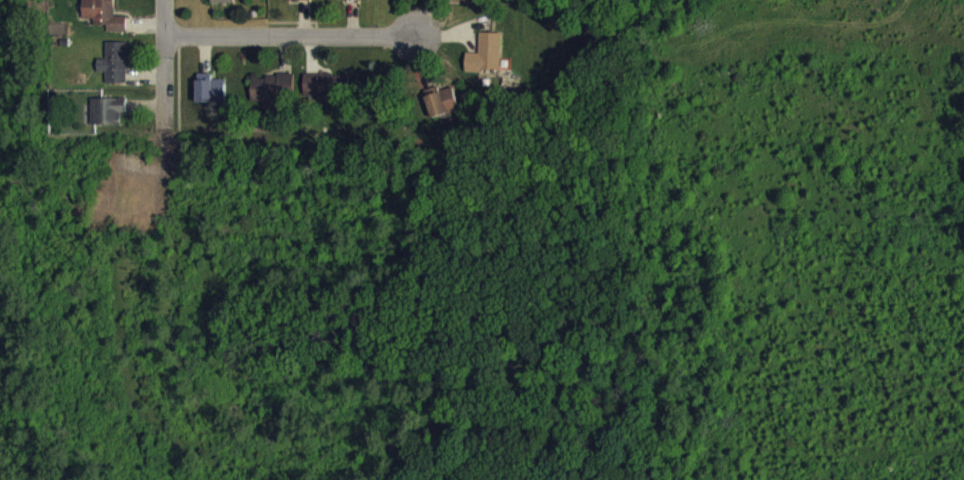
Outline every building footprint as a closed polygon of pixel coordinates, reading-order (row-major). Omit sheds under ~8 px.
[(287,6),(287,10),(312,10),(312,0),(279,0),(279,6),(287,6)] [(357,0),(332,0),(332,2),(345,2),(345,10),(357,10),(357,0)] [(83,7),(84,29),(95,29),(95,35),(108,35),(108,42),(128,42),(127,26),(115,26),(115,2),(94,2),(94,7),(83,7)] [(465,81),(501,82),(502,43),(479,42),(479,63),(466,63),(465,81)] [(130,52),(107,52),(106,69),(98,69),(98,83),(107,83),(106,93),(129,94),(130,52)] [(226,113),(227,89),(213,89),(213,84),(197,84),(197,113),(226,113)] [(349,84),(305,84),(305,106),(332,106),(332,120),(349,120),(349,84)] [(252,112),(294,111),(293,86),(252,86),(252,112)] [(439,101),(438,96),(424,100),(432,129),(460,120),(453,97),(439,101)] [(92,108),(91,135),(122,135),(122,125),(127,125),(127,109),(92,108)]
